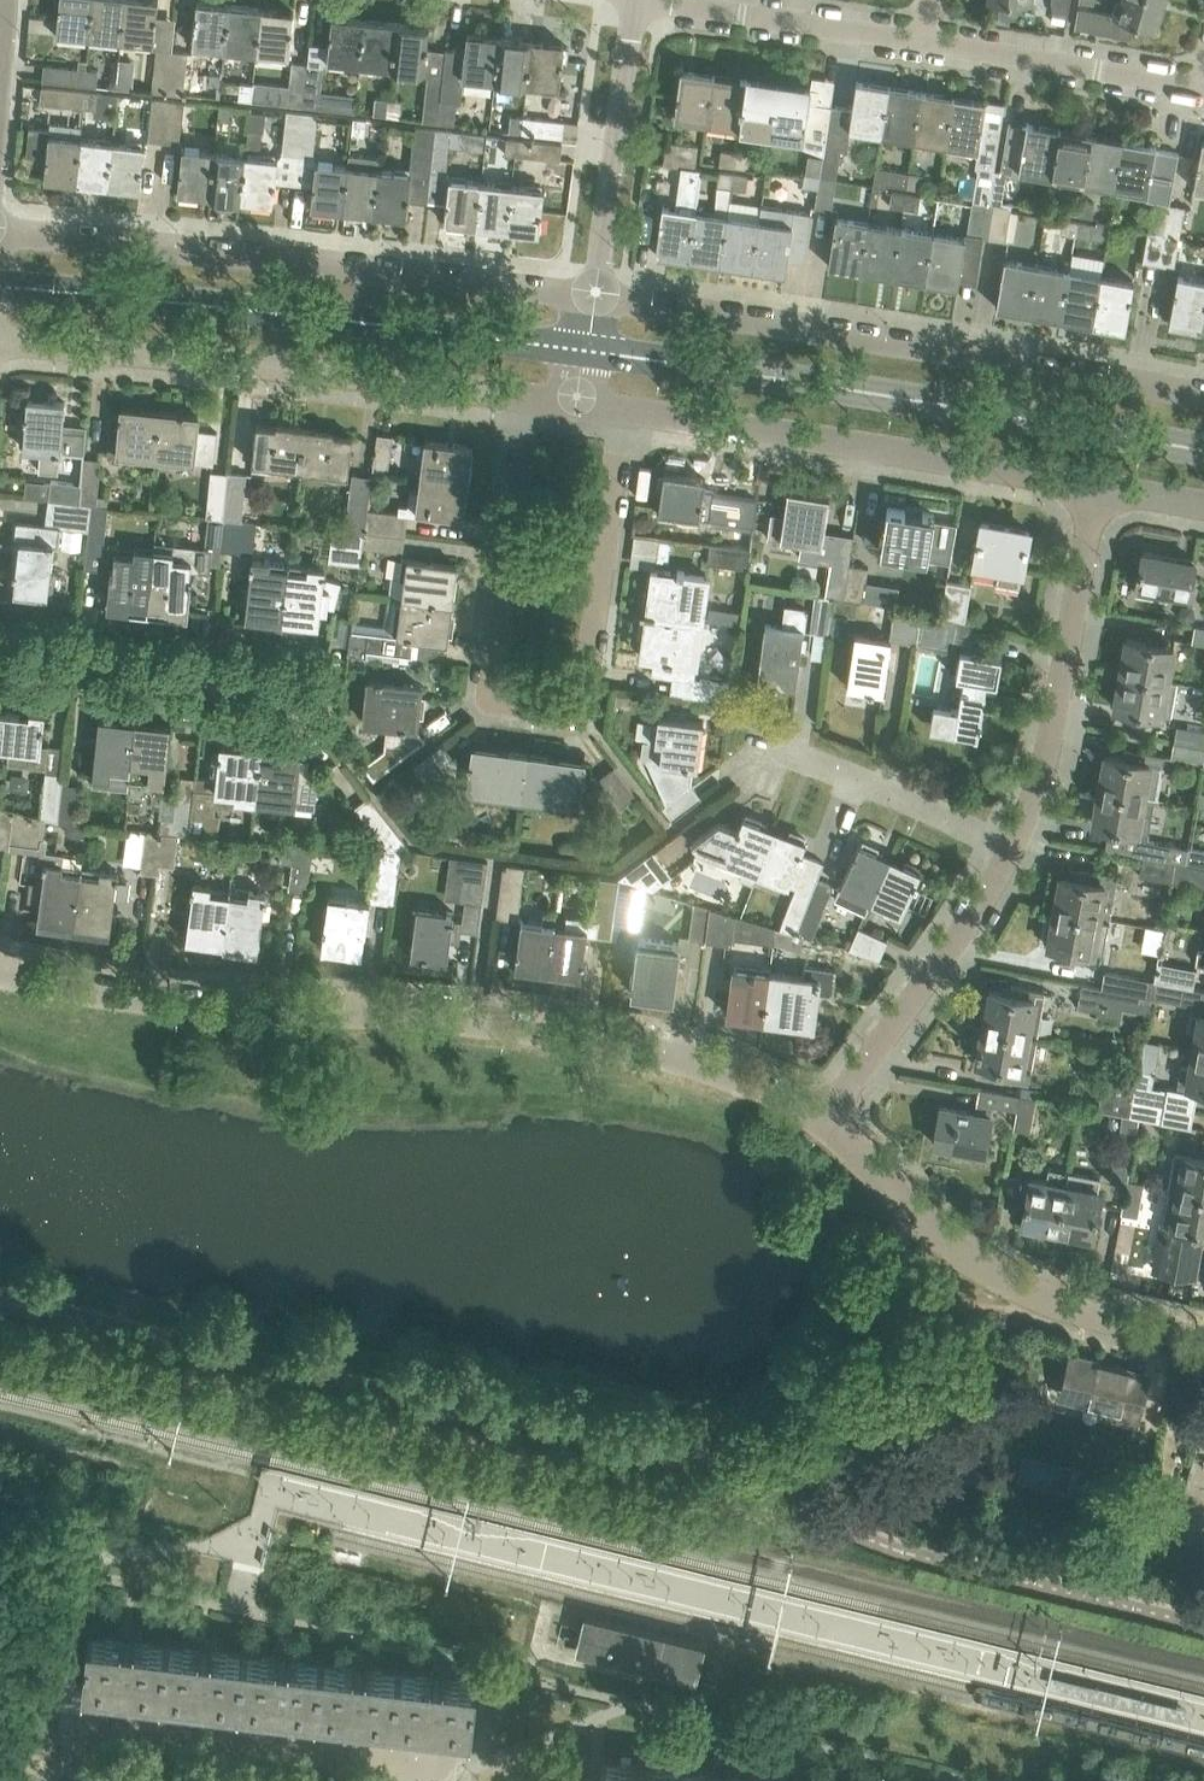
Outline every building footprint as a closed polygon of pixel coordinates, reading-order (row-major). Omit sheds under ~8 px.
[(55,3),(60,4),(58,18),(56,32),(88,35),(93,0),(56,0),(55,3)] [(88,35),(121,39),(125,0),(93,0),(88,35)] [(124,44),(153,47),(158,0),(129,0),(124,44)] [(197,0),(192,46),(225,49),(229,4),(197,0)] [(1054,13),(1067,15),(1070,0),(1051,0),(1054,13)] [(1075,26),(1132,36),(1134,20),(1155,27),(1163,0),(1119,0),(1114,12),(1078,6),(1075,26)] [(229,4),(225,49),(256,52),(261,7),(229,4)] [(261,7),(256,52),(289,56),(294,11),(261,7)] [(308,63),(303,106),(318,107),(323,64),(327,59),(360,63),(365,18),(332,15),(329,44),(310,42),(308,63)] [(365,18),(360,63),(392,67),(397,22),(365,18)] [(397,22),(392,67),(424,70),(427,48),(428,42),(427,42),(429,26),(397,22)] [(443,80),(439,122),(454,123),(456,101),(460,102),(462,82),(494,85),(500,35),(467,32),(465,49),(447,48),(447,50),(443,80)] [(494,85),(526,88),(532,39),(500,35),(494,85)] [(532,39),(526,88),(559,92),(562,59),(567,59),(568,46),(564,46),(564,42),(532,39)] [(168,93),(172,50),(156,49),(151,91),(168,93)] [(173,50),(168,93),(183,95),(183,94),(188,52),(173,50)] [(116,85),(133,87),(137,58),(120,56),(116,85)] [(287,103),(287,104),(303,106),(308,63),(292,61),(287,103)] [(44,63),(42,80),(83,84),(85,68),(44,63)] [(711,117),(717,73),(681,67),(677,94),(675,111),(676,112),(710,116),(711,117)] [(85,68),(83,84),(96,85),(98,69),(85,68)] [(743,121),(749,77),(717,73),(711,117),(742,121),(743,121)] [(775,126),(781,82),(749,77),(743,121),(744,121),(774,126),(775,126)] [(427,78),(423,120),(439,122),(443,80),(427,78)] [(849,129),(849,128),(885,134),(885,129),(892,85),(857,79),(852,107),(831,104),(825,145),(840,147),(846,148),(849,129)] [(240,82),(238,98),(251,100),(251,99),(253,83),(240,82)] [(774,126),(773,131),(804,136),(805,136),(804,142),(825,145),(831,104),(809,101),(811,86),(810,86),(781,82),(775,126),(774,126)] [(42,86),(40,102),(85,107),(85,98),(86,90),(42,85),(42,86)] [(917,134),(923,90),(892,85),(885,129),(917,134)] [(85,98),(85,107),(93,107),(93,115),(115,117),(117,93),(86,90),(85,98)] [(956,95),(923,90),(917,134),(918,134),(949,138),(949,139),(956,95)] [(995,200),(999,172),(994,171),(1005,102),(956,95),(949,139),(950,139),(978,143),(974,168),(977,169),(972,197),(995,200)] [(153,97),(148,140),(163,141),(168,99),(153,97)] [(376,97),(374,114),(387,115),(389,98),(376,97)] [(168,99),(163,141),(179,143),(184,100),(168,99)] [(219,103),(217,119),(231,120),(232,104),(219,103)] [(245,153),(241,198),(273,202),(275,181),(294,182),(297,154),(302,111),(286,110),(281,157),(260,155),(262,131),(248,130),(245,153)] [(302,111),(297,154),(313,155),(318,113),(302,111)] [(509,131),(522,132),(524,115),(511,114),(509,131)] [(564,120),(524,115),(522,132),(563,136),(564,120)] [(353,117),(352,133),(364,135),(366,119),(353,117)] [(29,128),(26,153),(46,156),(45,178),(76,181),(81,138),(83,125),(51,121),(50,129),(29,126),(29,128)] [(1055,172),(1062,127),(1027,121),(1027,126),(1009,123),(1000,172),(1006,173),(1020,175),(1020,172),(1031,174),(1032,168),(1054,172),(1055,172)] [(379,168),(374,213),(406,216),(408,199),(428,201),(428,199),(436,128),(415,125),(410,171),(379,168)] [(1086,177),(1087,177),(1094,133),(1062,127),(1055,172),(1086,177)] [(436,128),(428,199),(446,201),(444,221),(477,225),(481,181),(449,177),(446,172),(449,145),(480,149),(482,133),(436,128)] [(1119,182),(1126,138),(1094,133),(1087,177),(1118,182),(1119,182)] [(505,153),(520,154),(522,138),(506,136),(505,153)] [(81,138),(76,181),(108,185),(112,141),(81,138)] [(562,142),(522,138),(520,154),(560,159),(562,142)] [(1156,148),(1156,143),(1126,138),(1119,182),(1148,187),(1147,192),(1154,193),(1171,196),(1179,152),(1156,148)] [(1202,138),(1194,183),(1195,183),(1196,183),(1203,184),(1203,138),(1202,138)] [(666,141),(664,156),(695,160),(697,144),(666,140),(666,141)] [(112,141),(108,185),(140,188),(144,144),(112,141)] [(824,151),(820,176),(836,178),(840,147),(825,145),(824,151)] [(183,146),(178,191),(210,195),(214,150),(183,146)] [(733,166),(735,150),(721,148),(719,164),(733,166)] [(214,150),(210,195),(241,198),(245,153),(214,150)] [(733,166),(748,168),(750,152),(735,150),(733,166)] [(348,164),(343,209),(374,213),(379,168),(380,157),(349,153),(348,164)] [(313,184),(311,206),(343,209),(348,164),(315,161),(313,184)] [(702,168),(702,167),(694,166),(681,165),(675,207),(664,206),(664,204),(663,204),(661,219),(660,219),(659,224),(660,224),(656,253),(657,253),(658,248),(669,250),(668,255),(688,258),(689,258),(690,253),(695,210),(702,168)] [(877,166),(875,185),(889,187),(890,184),(907,187),(909,171),(877,166)] [(733,172),(720,171),(718,186),(731,188),(733,172)] [(909,171),(907,187),(922,189),(924,173),(909,171)] [(749,175),(733,172),(731,188),(746,191),(749,175)] [(803,186),(814,187),(819,188),(820,176),(805,173),(803,186)] [(836,178),(820,176),(819,188),(816,206),(831,208),(836,178)] [(840,203),(869,210),(874,187),(846,180),(840,203)] [(481,181),(477,225),(508,228),(512,184),(481,181)] [(512,184),(508,228),(539,232),(544,188),(512,184)] [(906,192),(892,190),(889,206),(903,208),(906,192)] [(918,211),(920,195),(906,192),(903,208),(918,211)] [(1066,213),(1080,215),(1083,199),(1069,197),(1066,213)] [(1083,199),(1080,215),(1095,218),(1097,202),(1083,199)] [(1169,202),(1164,233),(1179,236),(1185,205),(1169,202)] [(932,231),(926,274),(927,275),(957,279),(959,280),(959,275),(976,278),(977,278),(983,235),(990,236),(995,207),(971,203),(967,237),(932,231)] [(762,204),(760,219),(753,262),(785,267),(786,267),(787,258),(804,261),(812,210),(762,204)] [(989,237),(1006,240),(1011,209),(995,207),(990,236),(989,237)] [(690,253),(721,257),(727,214),(695,210),(690,253)] [(753,262),(760,219),(727,214),(721,257),(753,262)] [(861,264),(862,264),(869,221),(836,216),(829,259),(831,259),(861,264)] [(1060,234),(1074,237),(1077,221),(1063,219),(1060,234)] [(862,264),(893,269),(894,269),(900,226),(869,221),(862,264)] [(1089,239),(1092,223),(1077,221),(1074,237),(1089,239)] [(900,226),(894,269),(895,269),(925,274),(926,274),(932,231),(900,226)] [(1142,260),(1158,263),(1164,233),(1148,230),(1147,233),(1143,260),(1142,260)] [(1164,233),(1158,263),(1174,266),(1179,236),(1164,233)] [(999,301),(1029,306),(1030,306),(1037,263),(1005,257),(1002,272),(1001,277),(997,301),(999,301)] [(1031,306),(1061,312),(1062,312),(1069,268),(1037,263),(1030,306),(1031,306)] [(1069,268),(1062,312),(1064,312),(1093,317),(1094,317),(1101,274),(1069,268)] [(1202,323),(1203,312),(1203,278),(1178,273),(1175,288),(1174,288),(1173,293),(1174,293),(1169,316),(1171,317),(1201,322),(1202,323)] [(1101,274),(1094,317),(1094,318),(1093,323),(1113,326),(1113,321),(1125,323),(1126,323),(1130,300),(1131,300),(1132,295),(1131,295),(1134,280),(1134,279),(1101,274)] [(62,428),(65,401),(28,398),(24,447),(41,449),(39,470),(59,471),(60,450),(83,452),(86,424),(84,424),(84,426),(67,429),(62,428)] [(111,413),(107,455),(118,456),(119,452),(156,456),(161,411),(122,407),(121,414),(111,413)] [(161,411),(156,456),(195,460),(212,462),(211,466),(212,466),(216,430),(215,430),(215,432),(197,430),(199,415),(161,411)] [(252,463),(299,469),(305,426),(277,422),(276,425),(257,423),(252,463)] [(305,426),(299,469),(347,475),(352,435),(333,432),(333,429),(305,426)] [(387,470),(392,435),(378,433),(373,468),(387,470)] [(425,439),(421,477),(468,483),(473,445),(425,439)] [(80,482),(79,502),(91,504),(94,505),(98,458),(83,457),(80,482)] [(208,517),(209,517),(222,519),(227,472),(211,470),(206,517),(208,517)] [(245,474),(227,472),(222,519),(224,519),(240,521),(245,474)] [(664,472),(659,510),(710,516),(714,489),(704,488),(705,478),(664,472)] [(355,474),(346,532),(364,534),(365,530),(371,476),(355,474)] [(417,510),(463,516),(468,483),(421,477),(419,492),(411,490),(409,506),(401,505),(400,512),(370,509),(374,476),(371,476),(365,530),(405,535),(407,514),(416,515),(417,510)] [(50,481),(49,498),(79,502),(80,482),(51,478),(50,481)] [(822,538),(828,496),(789,490),(783,532),(822,538)] [(740,495),(734,544),(751,546),(757,498),(740,495)] [(13,569),(13,574),(16,574),(14,591),(47,595),(54,544),(59,545),(61,526),(88,529),(91,504),(79,502),(49,498),(46,524),(17,521),(14,547),(19,547),(17,569),(13,569)] [(89,530),(85,568),(113,571),(110,602),(147,606),(154,540),(135,539),(134,547),(104,544),(108,507),(94,505),(91,504),(88,529),(89,530)] [(880,518),(877,534),(880,534),(879,540),(882,540),(880,550),(950,561),(957,522),(934,518),(934,514),(928,513),(928,512),(923,511),(922,513),(905,510),(905,509),(888,506),(885,519),(880,518)] [(211,563),(219,564),(219,562),(220,549),(224,519),(222,519),(209,517),(208,517),(206,543),(176,540),(175,543),(154,540),(147,606),(186,610),(189,582),(191,583),(192,574),(190,574),(191,569),(210,571),(211,563)] [(256,522),(240,521),(224,519),(220,549),(219,562),(219,564),(220,564),(222,549),(253,552),(256,522)] [(1019,586),(1025,550),(1028,551),(1030,544),(1027,543),(1029,530),(982,521),(974,562),(999,566),(996,582),(1019,586)] [(364,534),(362,546),(402,551),(405,535),(365,530),(364,534)] [(334,531),(332,550),(362,553),(362,546),(364,534),(346,532),(334,531)] [(656,537),(655,546),(668,548),(670,539),(656,537)] [(710,540),(707,560),(748,565),(751,546),(734,544),(710,540)] [(851,551),(833,548),(826,594),(832,595),(844,597),(849,563),(851,551)] [(1136,583),(1135,592),(1169,598),(1170,589),(1188,593),(1194,560),(1192,559),(1192,561),(1160,556),(1161,553),(1142,550),(1136,583)] [(395,591),(394,596),(452,604),(457,564),(403,557),(400,577),(404,577),(402,592),(395,591)] [(252,569),(247,617),(281,621),(288,567),(250,563),(250,568),(252,569)] [(868,566),(849,563),(844,597),(863,599),(868,566)] [(281,621),(319,625),(320,609),(326,610),(326,613),(327,613),(329,599),(336,600),(341,580),(324,576),(324,571),(288,567),(281,621)] [(641,608),(640,610),(702,619),(706,595),(708,575),(651,568),(645,609),(641,608)] [(948,581),(941,614),(960,619),(965,621),(971,585),(948,581)] [(832,595),(826,594),(815,592),(810,630),(828,633),(832,595)] [(427,662),(429,654),(431,654),(433,653),(435,652),(437,650),(438,649),(439,647),(440,640),(447,641),(447,640),(452,604),(394,596),(390,626),(352,621),(348,652),(427,662)] [(766,621),(757,680),(772,681),(771,683),(778,684),(778,682),(796,685),(803,629),(805,629),(808,609),(787,606),(785,624),(766,621)] [(895,606),(891,632),(918,636),(922,611),(895,606)] [(645,613),(639,654),(654,656),(651,673),(688,678),(690,661),(697,662),(700,639),(702,619),(640,610),(640,612),(645,613)] [(918,636),(917,643),(933,645),(935,630),(957,634),(960,619),(941,614),(922,611),(918,636)] [(1192,623),(1189,640),(1203,643),(1203,626),(1192,623)] [(855,632),(847,685),(868,688),(867,691),(874,691),(874,689),(883,690),(890,638),(891,637),(890,637),(855,632)] [(1174,645),(1127,636),(1121,668),(1177,677),(1177,676),(1169,675),(1174,645)] [(935,729),(954,732),(978,736),(980,726),(981,726),(982,720),(981,720),(986,691),(988,681),(997,682),(1002,656),(960,648),(956,671),(964,672),(958,708),(934,704),(930,728),(935,729)] [(1170,716),(1177,677),(1121,668),(1114,706),(1170,716)] [(683,693),(682,694),(731,700),(733,682),(691,677),(691,678),(693,678),(691,694),(683,693)] [(400,736),(363,764),(374,778),(425,739),(416,726),(417,715),(424,716),(426,695),(419,695),(420,684),(369,679),(365,720),(401,724),(400,736)] [(9,748),(8,763),(45,767),(48,744),(41,743),(45,711),(30,710),(30,708),(22,707),(20,713),(0,711),(0,748),(9,748)] [(661,804),(672,818),(701,796),(690,782),(693,765),(697,766),(703,721),(658,715),(655,741),(644,739),(641,758),(660,761),(672,796),(661,804)] [(129,779),(135,721),(99,717),(93,774),(129,779)] [(164,833),(179,834),(188,835),(195,777),(166,774),(171,724),(135,721),(129,779),(164,783),(159,832),(164,833)] [(1173,740),(1203,745),(1203,729),(1176,724),(1173,740)] [(1171,756),(1203,762),(1203,755),(1203,745),(1173,740),(1171,756)] [(469,786),(523,793),(528,754),(474,747),(472,760),(455,757),(443,742),(414,765),(429,783),(443,771),(445,774),(470,777),(469,786)] [(195,777),(188,835),(213,837),(217,806),(234,808),(235,797),(256,799),(260,749),(240,747),(222,745),(218,779),(195,777)] [(1106,753),(1100,785),(1155,795),(1157,795),(1164,754),(1124,747),(1122,756),(1106,753)] [(261,750),(260,749),(256,799),(314,805),(317,774),(298,772),(299,755),(300,755),(300,754),(286,752),(286,751),(281,750),(281,752),(261,750)] [(583,761),(528,754),(523,793),(577,800),(579,791),(604,794),(607,791),(621,806),(636,794),(614,766),(599,777),(581,775),(583,761)] [(42,814),(58,819),(62,782),(63,773),(45,771),(42,814)] [(79,783),(62,782),(58,819),(75,821),(79,783)] [(1100,785),(1093,822),(1127,828),(1148,831),(1155,795),(1100,785)] [(401,848),(411,849),(369,796),(356,806),(386,844),(382,843),(382,847),(401,848)] [(10,840),(14,809),(0,805),(0,845),(9,846),(10,840)] [(14,809),(10,840),(40,844),(43,817),(14,809)] [(755,880),(758,871),(775,827),(743,815),(739,825),(737,825),(736,827),(719,820),(692,841),(698,848),(726,859),(745,866),(741,875),(755,880)] [(66,822),(65,830),(70,835),(83,836),(87,832),(88,825),(66,822)] [(779,927),(796,932),(818,877),(817,877),(824,861),(802,852),(803,850),(802,850),(806,839),(775,827),(758,871),(794,884),(779,925),(779,927)] [(1127,828),(1123,848),(1142,852),(1169,856),(1171,843),(1147,839),(1148,831),(1127,828)] [(158,875),(159,865),(164,833),(159,832),(145,831),(140,873),(158,875)] [(175,867),(179,834),(164,833),(159,865),(175,867)] [(871,899),(890,855),(859,842),(855,851),(853,850),(850,856),(852,857),(839,886),(834,897),(866,911),(871,899)] [(295,843),(289,888),(307,890),(313,844),(295,843)] [(1185,859),(1203,863),(1203,849),(1188,846),(1185,859)] [(375,894),(394,896),(401,848),(382,847),(375,894)] [(617,878),(620,879),(639,885),(653,889),(672,875),(653,850),(617,878)] [(1173,880),(1177,858),(1169,856),(1142,852),(1138,873),(1173,880)] [(450,854),(447,877),(451,878),(468,880),(465,898),(465,899),(462,921),(461,928),(477,930),(477,932),(478,932),(487,860),(450,854)] [(921,869),(890,855),(871,899),(901,913),(914,885),(916,886),(919,880),(917,879),(921,869)] [(1185,859),(1177,858),(1173,880),(1203,885),(1203,863),(1185,859)] [(38,919),(74,924),(82,867),(45,862),(43,875),(38,874),(35,898),(41,899),(38,919)] [(513,917),(520,865),(503,863),(496,916),(497,917),(497,916),(515,919),(515,918),(513,917)] [(1061,874),(1055,905),(1110,915),(1117,873),(1070,866),(1068,876),(1061,874)] [(118,871),(82,867),(74,924),(110,928),(118,871)] [(603,876),(596,921),(595,933),(596,933),(610,935),(610,937),(612,937),(612,933),(614,919),(619,886),(620,879),(617,878),(603,876)] [(818,877),(796,932),(804,935),(812,937),(833,884),(818,877)] [(194,886),(186,939),(222,944),(229,891),(194,886)] [(614,919),(612,933),(632,935),(639,889),(619,886),(614,919)] [(268,896),(229,891),(222,944),(258,949),(265,901),(267,901),(268,896)] [(329,895),(322,948),(362,954),(362,952),(365,931),(369,900),(329,895)] [(689,937),(706,938),(710,906),(694,901),(689,937)] [(1104,952),(1110,915),(1055,905),(1048,943),(1104,952)] [(413,910),(410,931),(414,931),(414,933),(411,954),(447,959),(450,939),(455,940),(458,920),(453,919),(454,911),(417,906),(417,910),(413,910)] [(710,906),(706,938),(733,941),(733,936),(775,940),(775,939),(776,926),(710,906)] [(517,953),(515,967),(548,971),(554,923),(556,912),(545,911),(543,921),(522,919),(517,949),(516,949),(515,953),(517,953)] [(554,923),(548,971),(581,976),(583,962),(584,962),(585,959),(583,958),(586,932),(595,933),(596,921),(567,917),(566,925),(554,923)] [(776,926),(775,939),(800,947),(804,935),(796,932),(779,927),(776,926)] [(848,948),(880,958),(887,939),(858,927),(848,948)] [(673,993),(674,994),(679,953),(663,950),(664,938),(640,935),(639,948),(636,947),(633,974),(631,973),(630,978),(632,979),(631,988),(632,988),(631,992),(672,998),(673,993)] [(1158,961),(1156,976),(1194,983),(1196,968),(1158,961)] [(804,975),(770,971),(764,1018),(813,1025),(818,992),(833,994),(836,969),(805,964),(804,975)] [(727,1013),(764,1018),(770,971),(734,966),(727,1013)] [(1104,970),(1102,983),(1153,993),(1155,979),(1104,970)] [(1153,993),(1190,999),(1185,1027),(1191,1028),(1188,1044),(1203,1046),(1203,989),(1193,987),(1194,983),(1156,976),(1155,979),(1153,993)] [(1150,1007),(1153,993),(1102,983),(1083,980),(1079,1001),(1104,1006),(1105,999),(1150,1007)] [(1045,990),(1011,984),(1009,992),(989,989),(983,1022),(1038,1032),(1045,990)] [(984,1060),(982,1073),(1029,1082),(1038,1032),(983,1022),(976,1059),(984,1060)] [(1203,1088),(1203,1046),(1188,1044),(1184,1064),(1180,1063),(1176,1083),(1203,1088)] [(1136,1083),(1134,1097),(1194,1108),(1197,1092),(1167,1086),(1166,1089),(1151,1086),(1153,1075),(1148,1069),(1139,1068),(1138,1067),(1135,1083),(1136,1083)] [(1102,1078),(1097,1109),(1121,1114),(1131,1115),(1134,1097),(1136,1083),(1135,1083),(1102,1078)] [(933,1142),(984,1151),(993,1102),(1017,1106),(1019,1094),(980,1087),(975,1111),(940,1105),(933,1142)] [(1035,1097),(1019,1094),(1017,1106),(1013,1125),(1030,1128),(1035,1097)] [(1131,1115),(1140,1117),(1191,1126),(1194,1108),(1134,1097),(1131,1115)] [(1121,1114),(1113,1159),(1131,1163),(1140,1117),(1131,1115),(1121,1114)] [(1169,1184),(1203,1190),(1203,1156),(1175,1150),(1169,1184)] [(1020,1176),(1016,1200),(1025,1202),(1022,1221),(1026,1222),(1025,1226),(1035,1228),(1035,1223),(1056,1227),(1065,1183),(1067,1169),(1048,1165),(1045,1180),(1020,1176)] [(1100,1175),(1067,1169),(1065,1183),(1056,1227),(1092,1234),(1100,1187),(1098,1187),(1100,1175)] [(1126,1179),(1120,1212),(1137,1215),(1143,1182),(1126,1179)] [(1163,1270),(1194,1276),(1201,1238),(1198,1237),(1199,1228),(1203,1228),(1203,1190),(1169,1184),(1163,1221),(1171,1223),(1163,1270)] [(1136,1422),(1142,1394),(1148,1372),(1077,1354),(1071,1380),(1069,1380),(1068,1384),(1070,1384),(1067,1397),(1118,1409),(1116,1417),(1136,1422)] [(576,1648),(576,1649),(697,1678),(697,1677),(697,1675),(702,1656),(705,1642),(702,1642),(604,1618),(584,1613),(580,1629),(576,1645),(576,1648)] [(166,1646),(88,1637),(83,1688),(84,1688),(85,1682),(161,1691),(166,1646)] [(161,1691),(178,1693),(238,1700),(243,1655),(166,1646),(161,1691)] [(238,1700),(256,1702),(316,1709),(321,1664),(243,1655),(238,1700)] [(316,1709),(333,1712),(393,1718),(398,1673),(321,1664),(316,1709)] [(393,1718),(410,1720),(471,1728),(470,1733),(472,1733),(477,1682),(398,1673),(393,1718)]
